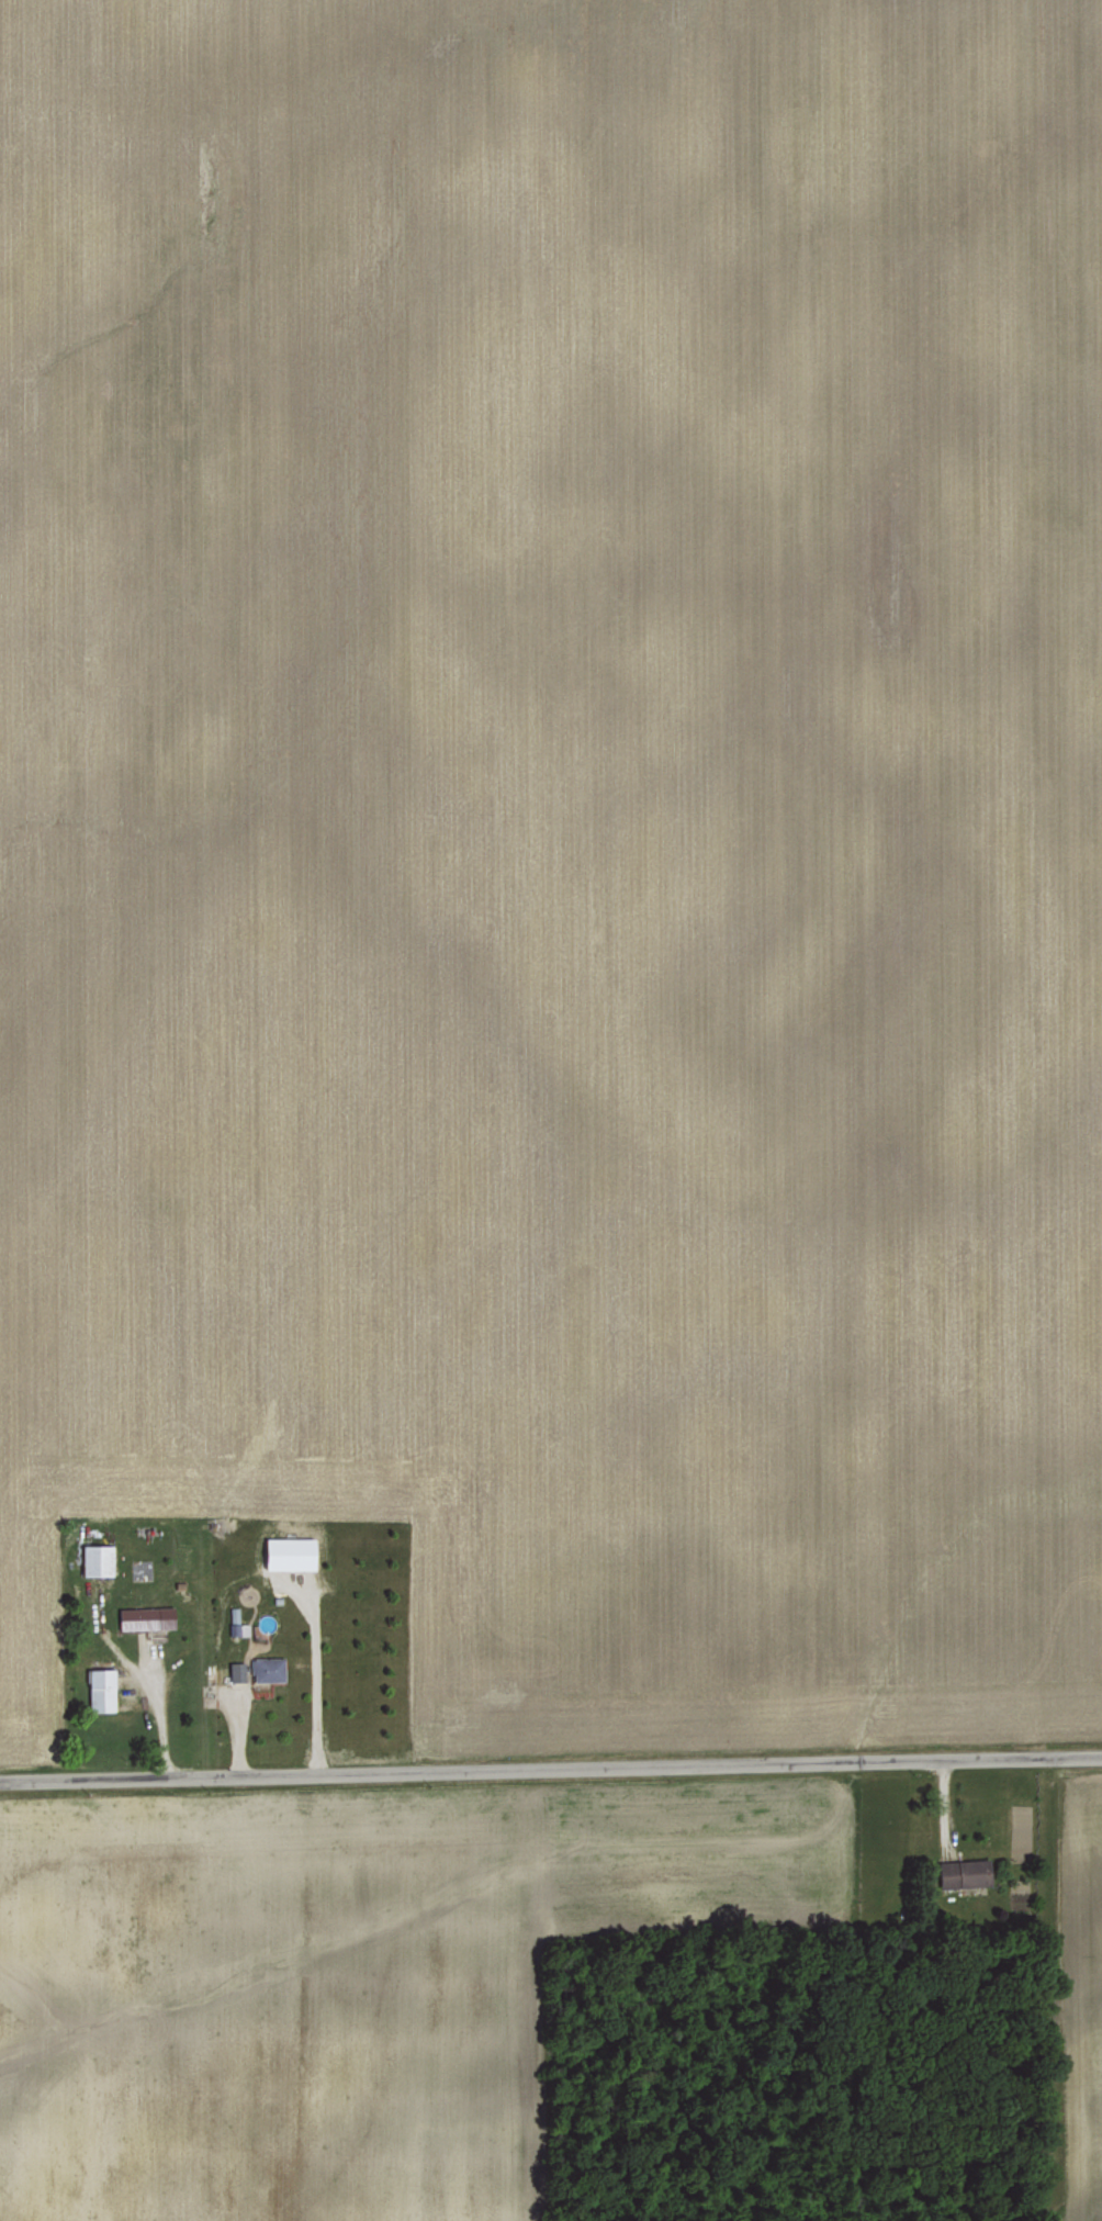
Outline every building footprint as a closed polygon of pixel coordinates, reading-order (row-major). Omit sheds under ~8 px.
[(111,1545),(81,1544),(80,1574),(110,1574),(111,1545)] [(172,1606),(118,1608),(118,1628),(172,1626),(172,1606)] [(238,1606),(229,1606),(229,1620),(238,1620),(238,1606)] [(281,1681),(282,1658),(253,1657),(252,1679),(281,1681)] [(229,1663),(230,1676),(242,1675),(241,1662),(229,1663)] [(87,1669),(88,1711),(113,1710),(112,1668),(87,1669)] [(988,1885),(987,1860),(938,1861),(938,1878),(952,1878),(952,1886),(988,1885)]
